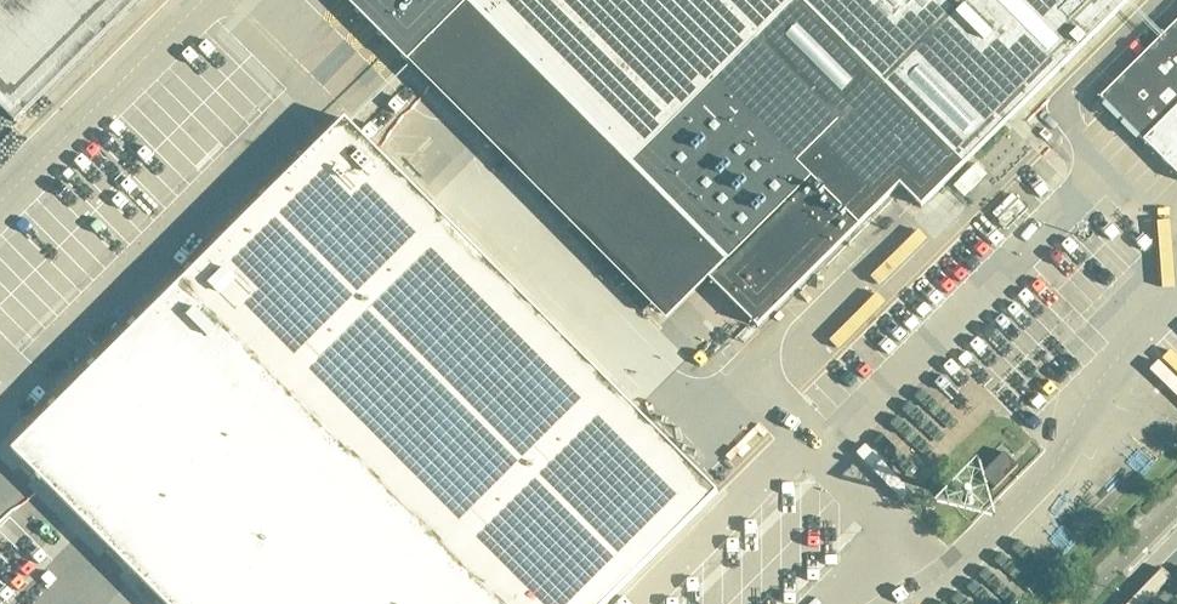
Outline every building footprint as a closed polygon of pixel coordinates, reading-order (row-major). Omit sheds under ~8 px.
[(16,122),(138,0),(0,0),(0,106),(16,122)] [(405,59),(464,0),(346,0),(405,59)] [(633,163),(708,238),(716,246),(729,259),(725,263),(710,277),(758,325),(773,310),(900,184),(922,205),(944,183),(968,160),(1062,66),(1128,0),(471,0),(633,163)] [(1100,96),(1176,173),(1176,20),(1100,96)] [(12,450),(166,603),(606,603),(718,492),(346,118),(65,397),(41,421),(12,450)] [(995,488),(1018,465),(1004,451),(981,474),(995,488)]
